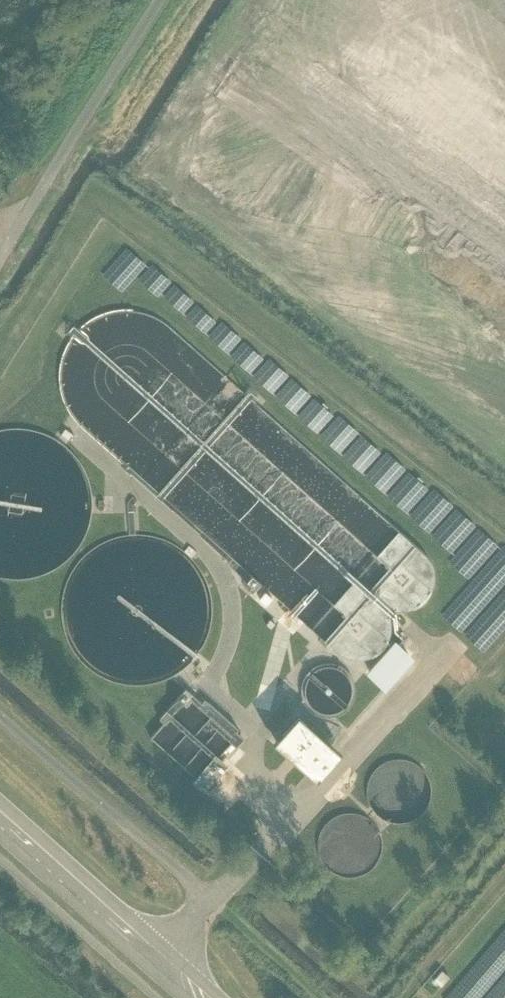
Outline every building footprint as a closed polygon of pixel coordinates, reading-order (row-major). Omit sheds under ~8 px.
[(400,646),(365,674),(384,697),(418,669),(400,646)] [(195,691),(151,738),(200,783),(244,736),(195,691)] [(297,716),(275,740),(308,770),(330,745),(297,716)]
